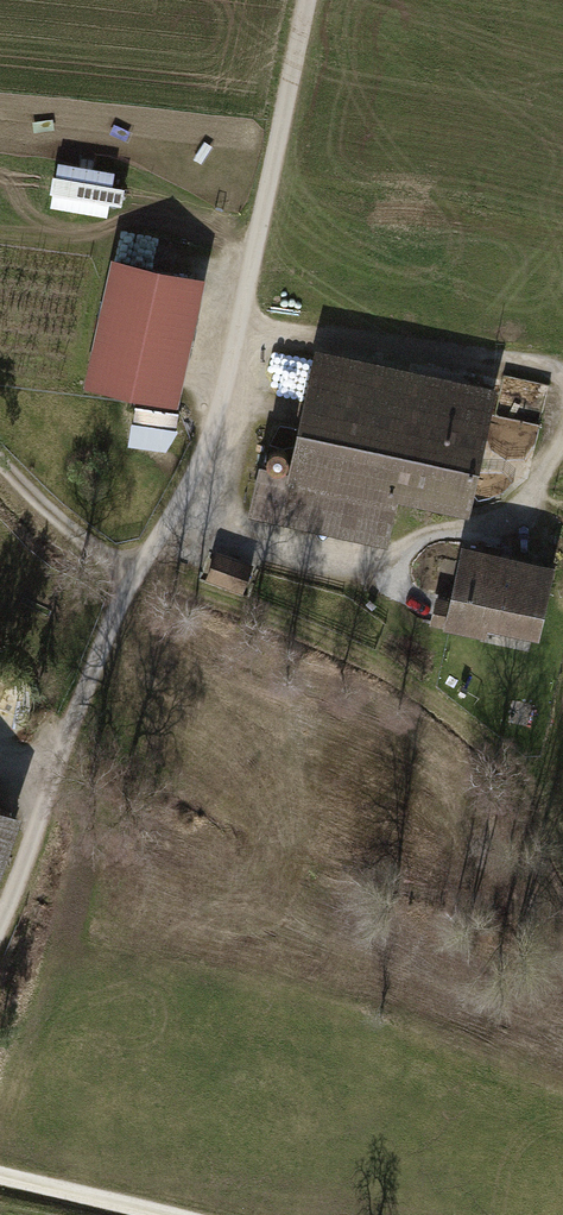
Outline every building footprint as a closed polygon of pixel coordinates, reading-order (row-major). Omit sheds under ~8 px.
[(198,277),(116,259),(89,377),(172,395),(198,277)] [(496,391),(315,351),(288,474),(287,481),(398,505),(471,521),(496,391)] [(180,414),(136,407),(130,448),(167,452),(181,431),(178,430),(180,414)] [(287,481),(288,474),(260,468),(248,520),(389,549),(398,505),(287,481)] [(552,561),(459,540),(446,595),(434,593),(427,621),(482,633),(485,623),(536,635),(552,561)] [(253,561),(216,547),(205,575),(242,589),(253,561)] [(0,800),(0,866),(21,807),(0,800)]
